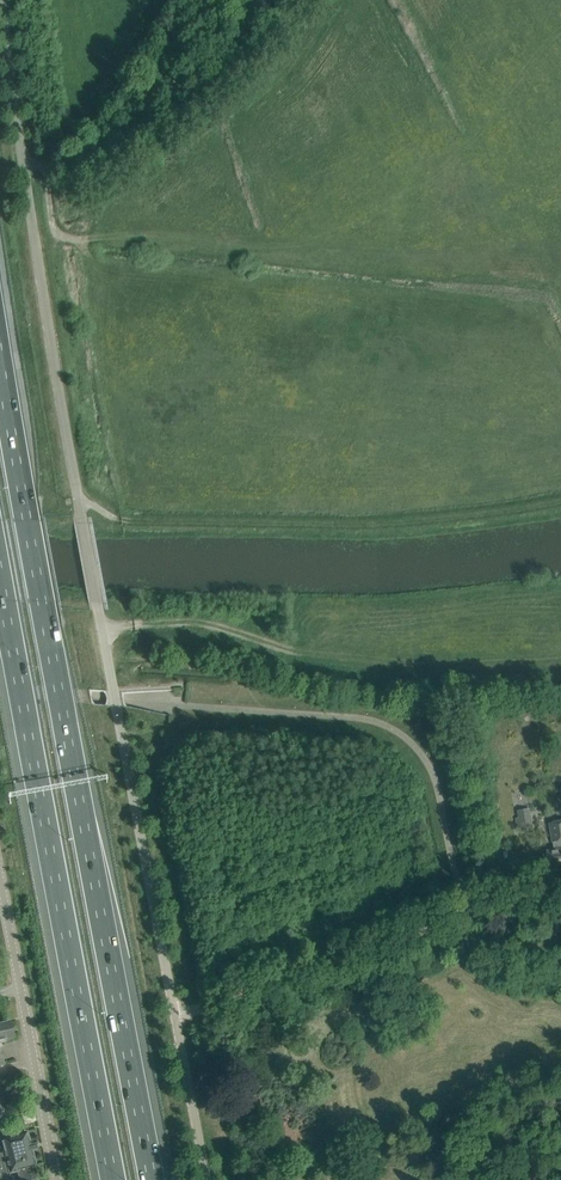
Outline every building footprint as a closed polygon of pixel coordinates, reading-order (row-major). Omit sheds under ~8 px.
[(530,831),(529,794),(515,794),(516,832),(530,831)] [(560,821),(549,823),(552,843),(553,842),(554,849),(547,850),(549,867),(560,865),(560,821)] [(6,1041),(5,1038),(13,1036),(9,1022),(0,1024),(0,1043),(6,1041)] [(34,1144),(30,1145),(27,1132),(0,1139),(0,1150),(0,1151),(0,1176),(11,1173),(11,1172),(18,1170),(20,1179),(27,1179),(37,1177),(34,1166),(35,1165),(32,1151),(36,1150),(34,1144)]
